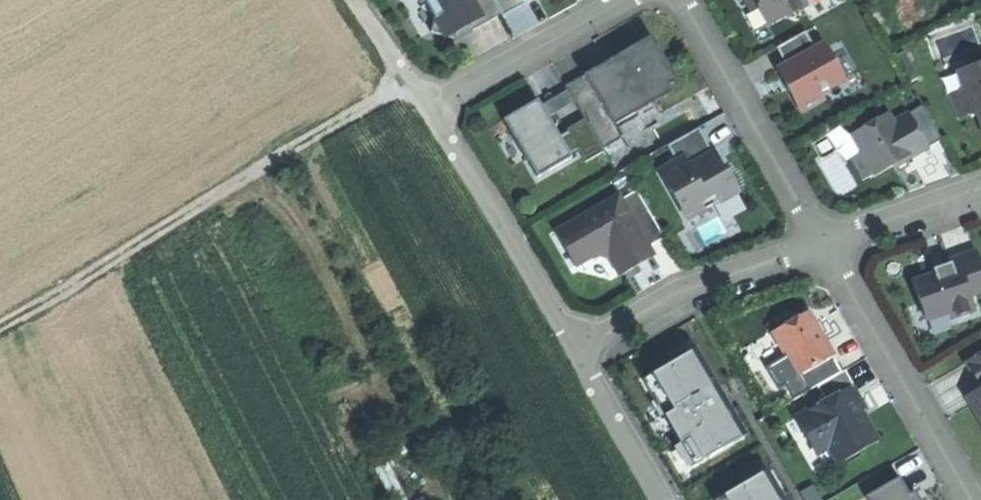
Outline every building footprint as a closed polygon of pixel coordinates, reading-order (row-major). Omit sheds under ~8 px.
[(498,12),(491,0),(416,0),(419,5),(423,3),(432,19),(428,35),(453,41),(457,26),(465,22),(471,33),(484,25),(500,16),(498,12)] [(498,12),(518,0),(491,0),(498,12)] [(534,2),(532,0),(518,0),(498,12),(500,16),(502,20),(534,2)] [(767,25),(802,6),(804,9),(821,0),(744,0),(749,10),(756,7),(767,25)] [(788,91),(800,112),(824,99),(821,93),(844,80),(823,43),(814,48),(804,31),(775,47),(785,66),(777,70),(788,91)] [(590,74),(582,78),(611,127),(666,94),(662,87),(670,82),(647,43),(618,61),(594,75),(590,74)] [(604,65),(590,74),(594,75),(618,61),(616,58),(604,65)] [(955,73),(962,93),(950,97),(957,117),(975,111),(980,128),(980,64),(955,73)] [(620,142),(611,127),(582,78),(564,89),(566,93),(572,104),(583,121),(601,152),(620,142)] [(566,93),(538,109),(545,120),(572,104),(566,93)] [(536,181),(569,161),(568,159),(557,140),(545,120),(538,109),(534,102),(521,110),(501,122),(536,181)] [(921,108),(907,116),(926,150),(940,142),(921,108)] [(909,160),(926,150),(907,116),(890,126),(885,118),(851,137),(861,155),(852,161),(862,179),(873,173),(874,176),(891,167),(893,169),(909,160)] [(603,155),(601,152),(583,121),(565,132),(566,135),(577,154),(584,165),(603,155)] [(670,192),(685,219),(710,206),(712,208),(738,194),(724,170),(720,172),(713,160),(710,155),(712,154),(698,129),(667,147),(675,162),(657,172),(669,193),(670,192)] [(566,135),(557,140),(568,159),(577,154),(566,135)] [(839,150),(820,161),(840,195),(858,185),(839,150)] [(553,232),(574,268),(595,255),(606,258),(617,277),(636,266),(634,261),(650,252),(647,248),(663,238),(635,191),(620,199),(617,195),(553,232)] [(652,257),(650,252),(634,261),(636,266),(645,261),(652,257)] [(974,252),(947,262),(948,265),(941,267),(943,273),(928,278),(910,285),(924,322),(946,314),(954,319),(973,312),(968,297),(980,293),(980,271),(974,252)] [(926,273),(928,278),(943,273),(941,267),(926,273)] [(806,315),(770,335),(782,356),(787,358),(798,378),(800,377),(831,360),(818,335),(806,315)] [(697,350),(691,354),(713,389),(718,386),(697,350)] [(690,352),(642,381),(693,466),(741,437),(720,402),(713,389),(691,354),(690,352)] [(980,391),(980,390),(980,356),(965,364),(980,391)] [(840,374),(831,360),(800,377),(808,392),(816,387),(840,374)] [(796,420),(816,456),(828,449),(837,463),(875,442),(859,413),(853,416),(848,405),(853,403),(858,400),(843,372),(840,374),(816,387),(825,404),(796,420)] [(971,407),(980,401),(977,393),(966,398),(969,404),(971,407)] [(725,399),(720,402),(741,437),(746,434),(725,399)] [(980,426),(980,401),(971,407),(980,426)] [(855,407),(853,403),(848,405),(853,416),(859,413),(855,407)] [(763,475),(778,499),(785,499),(768,472),(763,475)] [(717,499),(778,499),(763,475),(762,473),(717,499)] [(866,498),(867,499),(917,499),(913,493),(908,496),(898,479),(866,498)]
